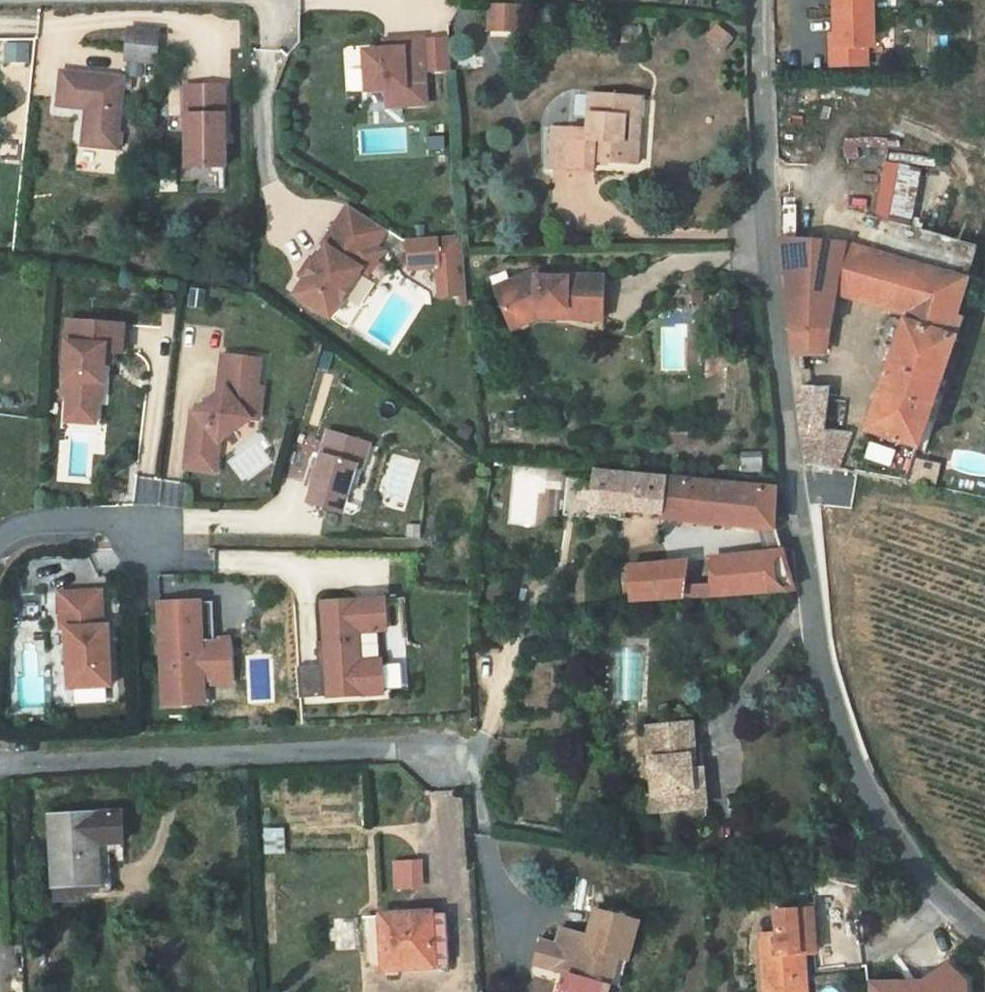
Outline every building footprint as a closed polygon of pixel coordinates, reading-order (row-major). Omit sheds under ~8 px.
[(835,38),(835,51),(830,51),(830,70),(866,71),(866,53),(873,53),(874,0),(836,0),(835,38)] [(487,2),(486,32),(522,33),(523,3),(487,2)] [(714,22),(702,38),(720,52),(732,36),(714,22)] [(527,59),(527,33),(498,33),(498,60),(527,59)] [(629,34),(627,50),(653,52),(655,37),(629,34)] [(123,66),(149,69),(153,38),(127,36),(123,66)] [(422,39),(426,70),(452,67),(449,36),(422,39)] [(365,54),(369,94),(390,92),(405,90),(406,107),(429,104),(426,70),(422,39),(384,43),(385,52),(365,54)] [(2,40),(2,63),(31,63),(32,40),(2,40)] [(110,155),(117,86),(57,78),(54,110),(82,114),(78,151),(110,155)] [(216,86),(179,81),(168,163),(206,168),(216,86)] [(639,115),(647,117),(649,95),(597,89),(593,125),(559,121),(553,159),(596,166),(597,155),(618,158),(619,150),(633,152),(639,115)] [(390,92),(391,109),(406,107),(405,90),(390,92)] [(633,152),(619,150),(618,158),(642,162),(647,117),(639,115),(633,152)] [(884,159),(868,216),(905,227),(922,170),(884,159)] [(781,235),(794,234),(794,204),(780,204),(781,235)] [(338,226),(370,247),(356,269),(362,273),(361,274),(368,278),(383,255),(376,251),(387,234),(349,209),(338,226)] [(858,220),(847,253),(967,292),(978,259),(858,220)] [(295,299),(330,321),(361,274),(362,273),(356,269),(370,247),(338,226),(323,249),(326,250),(316,266),(306,282),(295,299)] [(409,273),(438,272),(439,301),(458,300),(458,310),(465,309),(462,241),(408,244),(409,273)] [(836,249),(788,249),(799,364),(824,355),(833,307),(847,253),(836,249)] [(967,292),(847,253),(833,307),(900,325),(954,337),(967,292)] [(311,263),(301,279),(306,282),(316,266),(311,263)] [(604,316),(604,272),(567,270),(567,274),(540,273),(541,265),(495,285),(510,318),(541,304),(566,305),(566,315),(604,316)] [(707,289),(697,289),(696,301),(706,302),(707,289)] [(566,315),(566,305),(541,304),(510,318),(514,327),(546,314),(566,315)] [(954,337),(900,325),(878,397),(932,413),(954,337)] [(66,328),(61,405),(66,405),(96,407),(101,407),(103,372),(104,360),(112,361),(121,361),(123,332),(66,328)] [(217,395),(195,412),(201,420),(189,428),(186,454),(217,458),(219,442),(249,419),(259,420),(263,389),(257,388),(261,360),(222,355),(217,395)] [(104,360),(103,372),(111,372),(112,361),(104,360)] [(829,384),(802,388),(809,461),(842,468),(845,442),(824,434),(829,384)] [(932,413),(878,397),(870,426),(867,433),(921,450),(932,413)] [(66,405),(64,430),(94,432),(96,407),(66,405)] [(191,411),(189,428),(201,420),(195,412),(191,411)] [(328,427),(316,468),(311,466),(306,481),(312,483),(308,498),(343,508),(356,461),(362,463),(369,439),(328,427)] [(886,468),(890,453),(869,448),(865,463),(886,468)] [(913,481),(936,487),(941,466),(919,460),(913,481)] [(662,504),(665,472),(598,464),(598,497),(597,509),(632,513),(633,500),(662,504)] [(509,524),(561,524),(561,471),(509,470),(509,524)] [(662,504),(773,516),(773,484),(703,477),(665,472),(662,504)] [(179,504),(186,485),(166,478),(160,498),(179,504)] [(757,529),(757,546),(773,546),(772,529),(757,529)] [(630,597),(788,588),(787,553),(786,550),(629,556),(630,597)] [(68,671),(70,694),(112,691),(108,631),(103,631),(100,596),(58,599),(61,635),(66,635),(67,657),(68,671)] [(300,665),(302,698),(386,692),(384,661),(391,661),(387,598),(325,602),(328,640),(319,641),(320,664),(300,665)] [(161,606),(166,703),(186,702),(185,693),(204,692),(204,684),(232,682),(229,640),(215,641),(213,603),(161,606)] [(166,703),(166,705),(205,703),(204,692),(185,693),(186,702),(166,703)] [(655,804),(707,801),(707,783),(705,747),(697,748),(695,715),(650,718),(654,786),(655,804)] [(80,903),(119,903),(119,867),(109,867),(108,855),(126,855),(126,865),(133,865),(133,824),(108,825),(60,826),(61,909),(81,909),(80,903)] [(261,828),(261,854),(283,854),(283,828),(261,828)] [(391,890),(421,888),(420,858),(390,860),(391,890)] [(761,991),(803,991),(801,956),(800,944),(812,944),(809,908),(774,910),(775,933),(757,935),(761,991)] [(444,911),(377,912),(362,913),(363,963),(378,962),(379,965),(445,963),(444,911)] [(611,958),(581,947),(585,937),(556,927),(550,941),(535,935),(527,959),(556,970),(548,991),(598,991),(611,958)] [(813,955),(812,944),(800,944),(801,956),(813,955)] [(865,991),(961,991),(961,975),(865,975),(865,991)]
